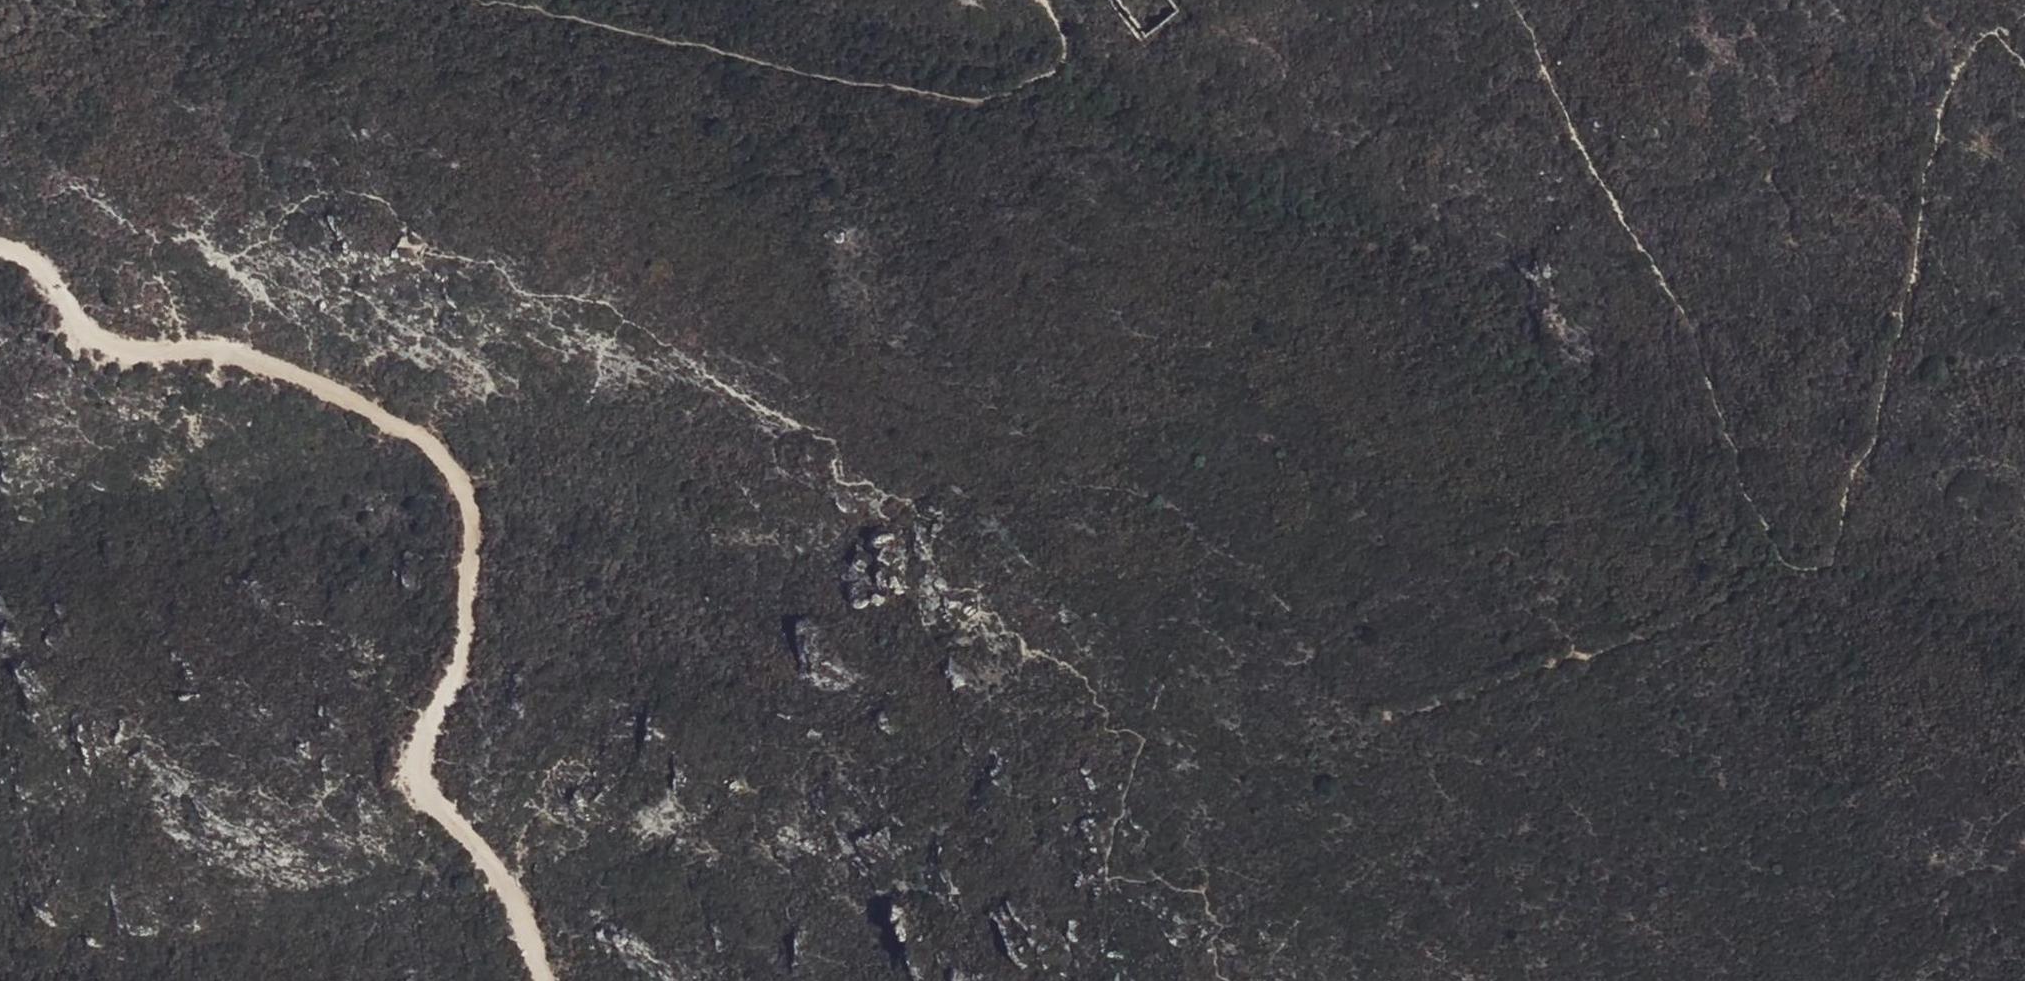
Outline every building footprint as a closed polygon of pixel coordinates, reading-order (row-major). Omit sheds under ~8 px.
[(1146,35),(1178,10),(1170,0),(1119,0),(1146,35)]
